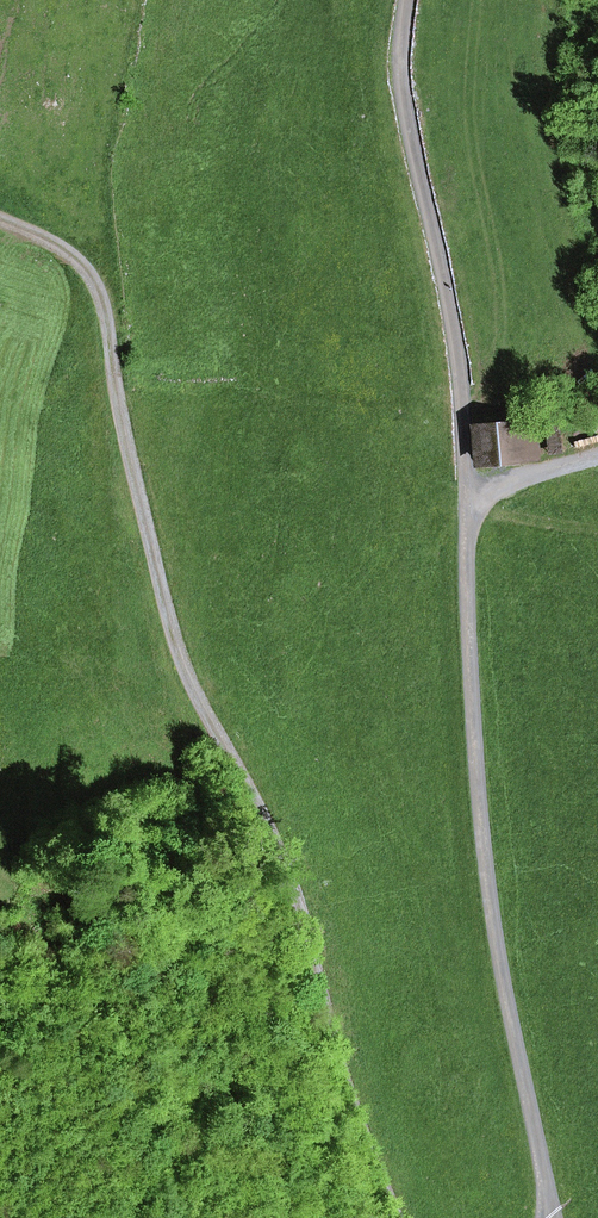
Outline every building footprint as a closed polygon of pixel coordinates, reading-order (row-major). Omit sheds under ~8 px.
[(474,423),(476,462),(555,456),(552,417),(474,423)]
